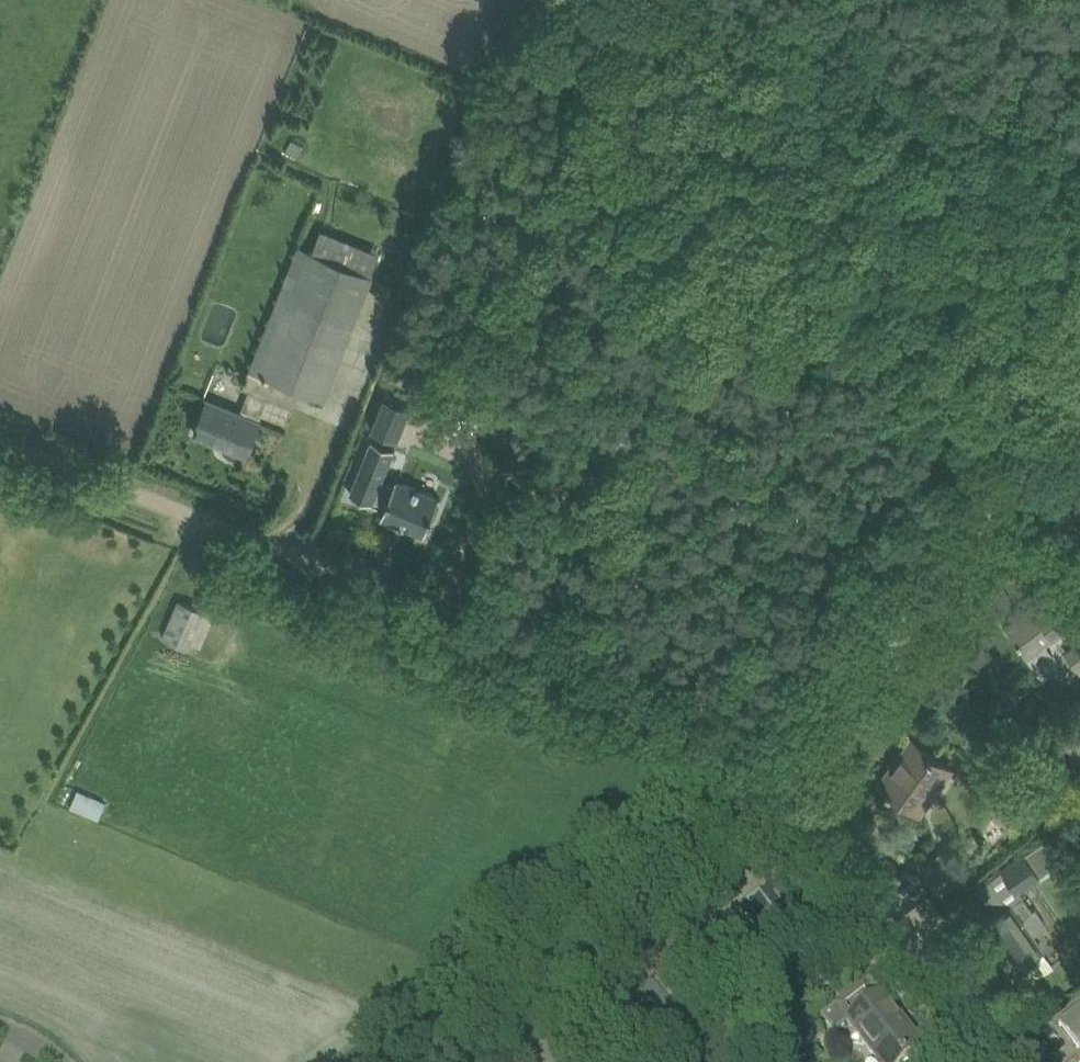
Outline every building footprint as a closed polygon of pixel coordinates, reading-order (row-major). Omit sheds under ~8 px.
[(322,399),(371,272),(299,244),(243,386),(250,389),(241,411),(212,398),(201,422),(198,420),(197,424),(198,425),(195,432),(196,433),(197,429),(227,442),(226,444),(246,453),(270,397),(294,407),(301,390),(322,399)] [(395,440),(408,408),(383,398),(370,430),(395,440)] [(371,502),(372,499),(385,504),(380,515),(424,532),(438,495),(395,478),(391,487),(379,482),(393,447),(371,438),(350,493),(371,502)] [(9,487),(3,501),(10,504),(16,490),(9,487)] [(1004,625),(1012,636),(1015,633),(1022,643),(1032,655),(1047,644),(1045,641),(1070,622),(1079,636),(1079,617),(1052,580),(1033,595),(1029,598),(1033,602),(1004,625)] [(164,636),(188,646),(204,609),(180,599),(164,636)] [(1066,651),(1076,664),(1079,661),(1079,640),(1066,651)] [(881,781),(920,810),(952,768),(912,739),(881,781)] [(70,807),(99,819),(106,801),(78,789),(70,807)] [(1052,838),(1006,868),(1020,888),(1065,858),(1052,838)] [(925,867),(941,888),(964,871),(948,849),(925,867)] [(794,943),(826,986),(854,965),(834,938),(821,948),(778,891),(746,915),(777,956),(794,943)] [(1006,956),(1015,969),(1044,949),(1034,934),(1049,924),(1037,906),(1033,908),(1024,894),(980,924),(1004,958),(1006,956)] [(625,1013),(651,1046),(700,1007),(687,990),(673,972),(617,1015),(619,1017),(625,1013)] [(822,1020),(834,1036),(849,1024),(853,1029),(850,1046),(867,1047),(878,1061),(902,1061),(903,1061),(923,1046),(882,993),(876,998),(866,986),(837,1008),(822,1020)] [(1033,999),(1022,1007),(1031,1020),(1043,1011),(1033,999)] [(1059,1027),(1079,1054),(1079,1011),(1059,1027)]
